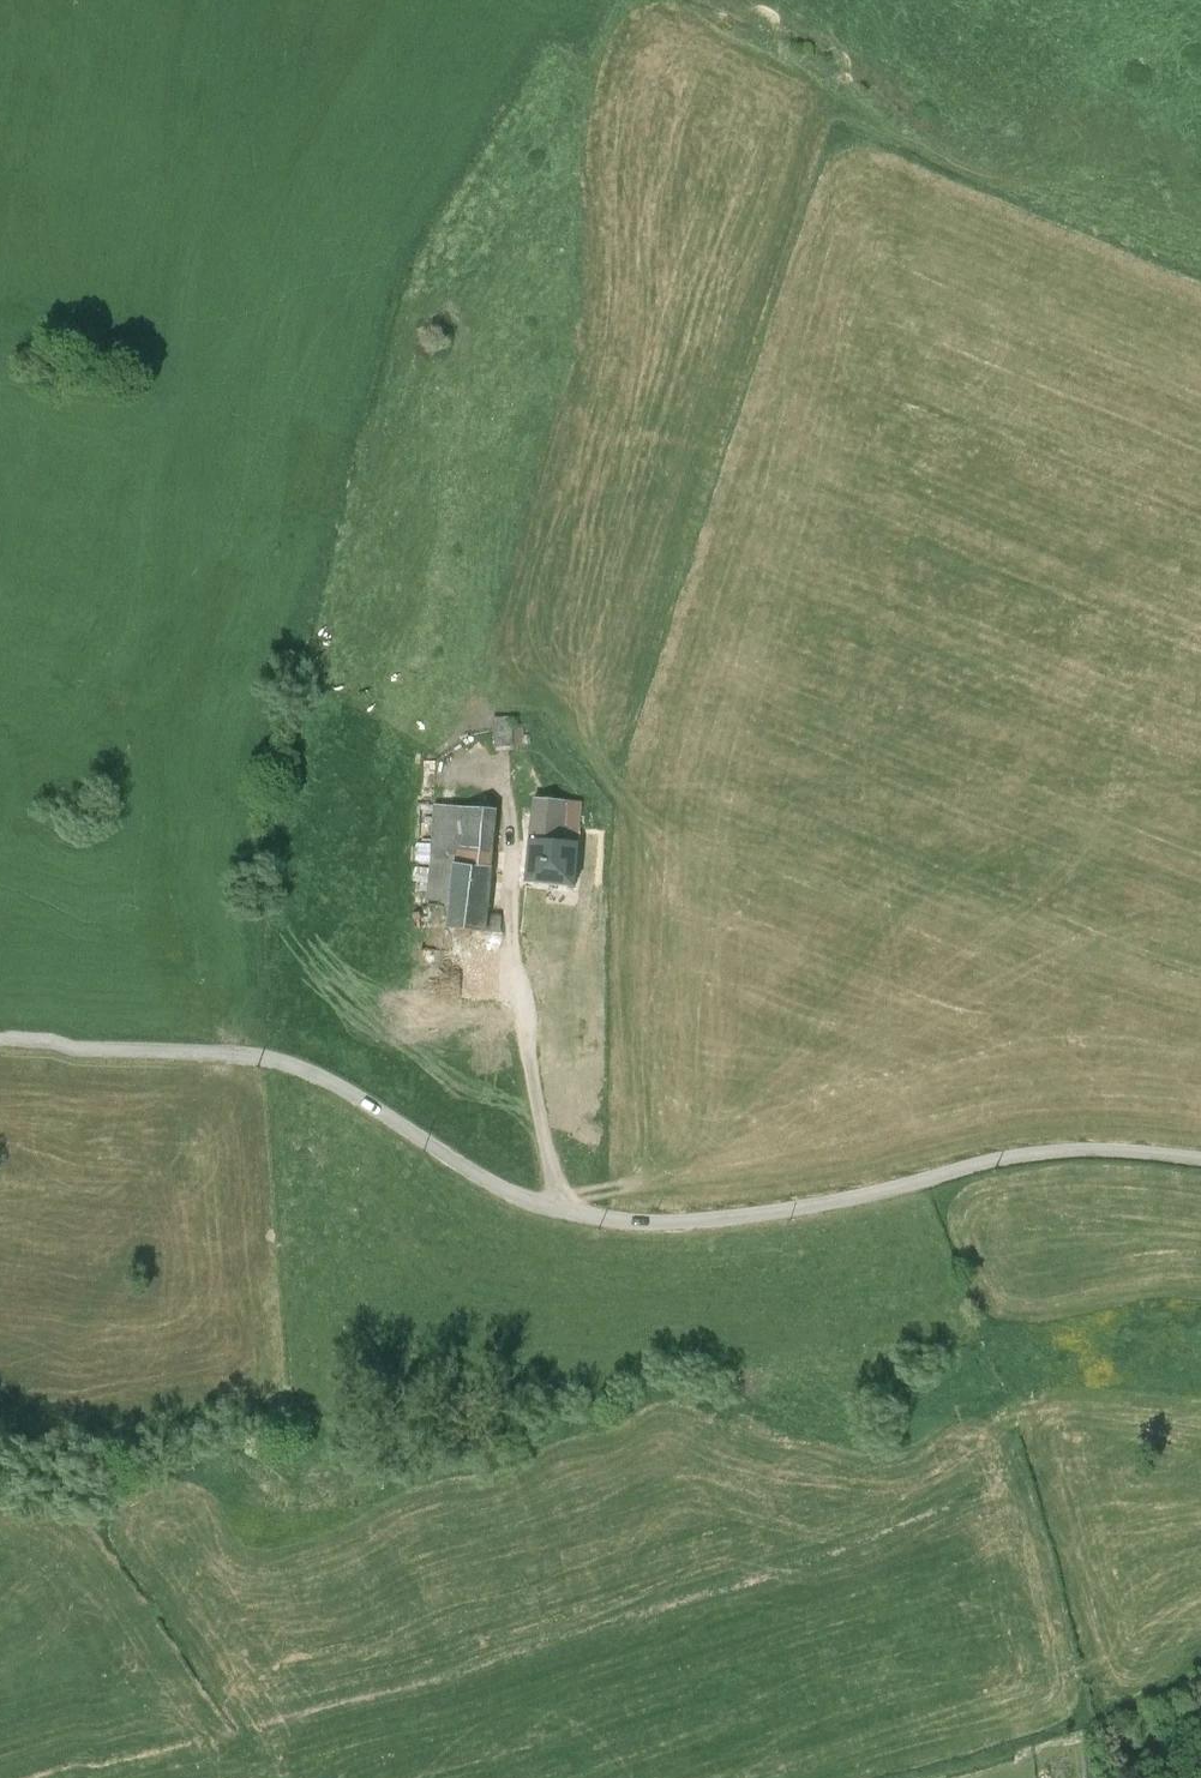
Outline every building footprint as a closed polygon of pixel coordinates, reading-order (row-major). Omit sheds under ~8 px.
[(502,691),(480,691),(481,720),(512,720),(511,700),(503,700),(502,691)] [(571,777),(522,773),(515,859),(567,863),(570,817),(568,817),(571,777)] [(476,906),(486,784),(419,779),(411,877),(438,879),(436,903),(476,906)] [(481,889),(480,908),(494,908),(495,890),(481,889)] [(1095,1749),(1096,1769),(1108,1769),(1108,1749),(1095,1749)]
